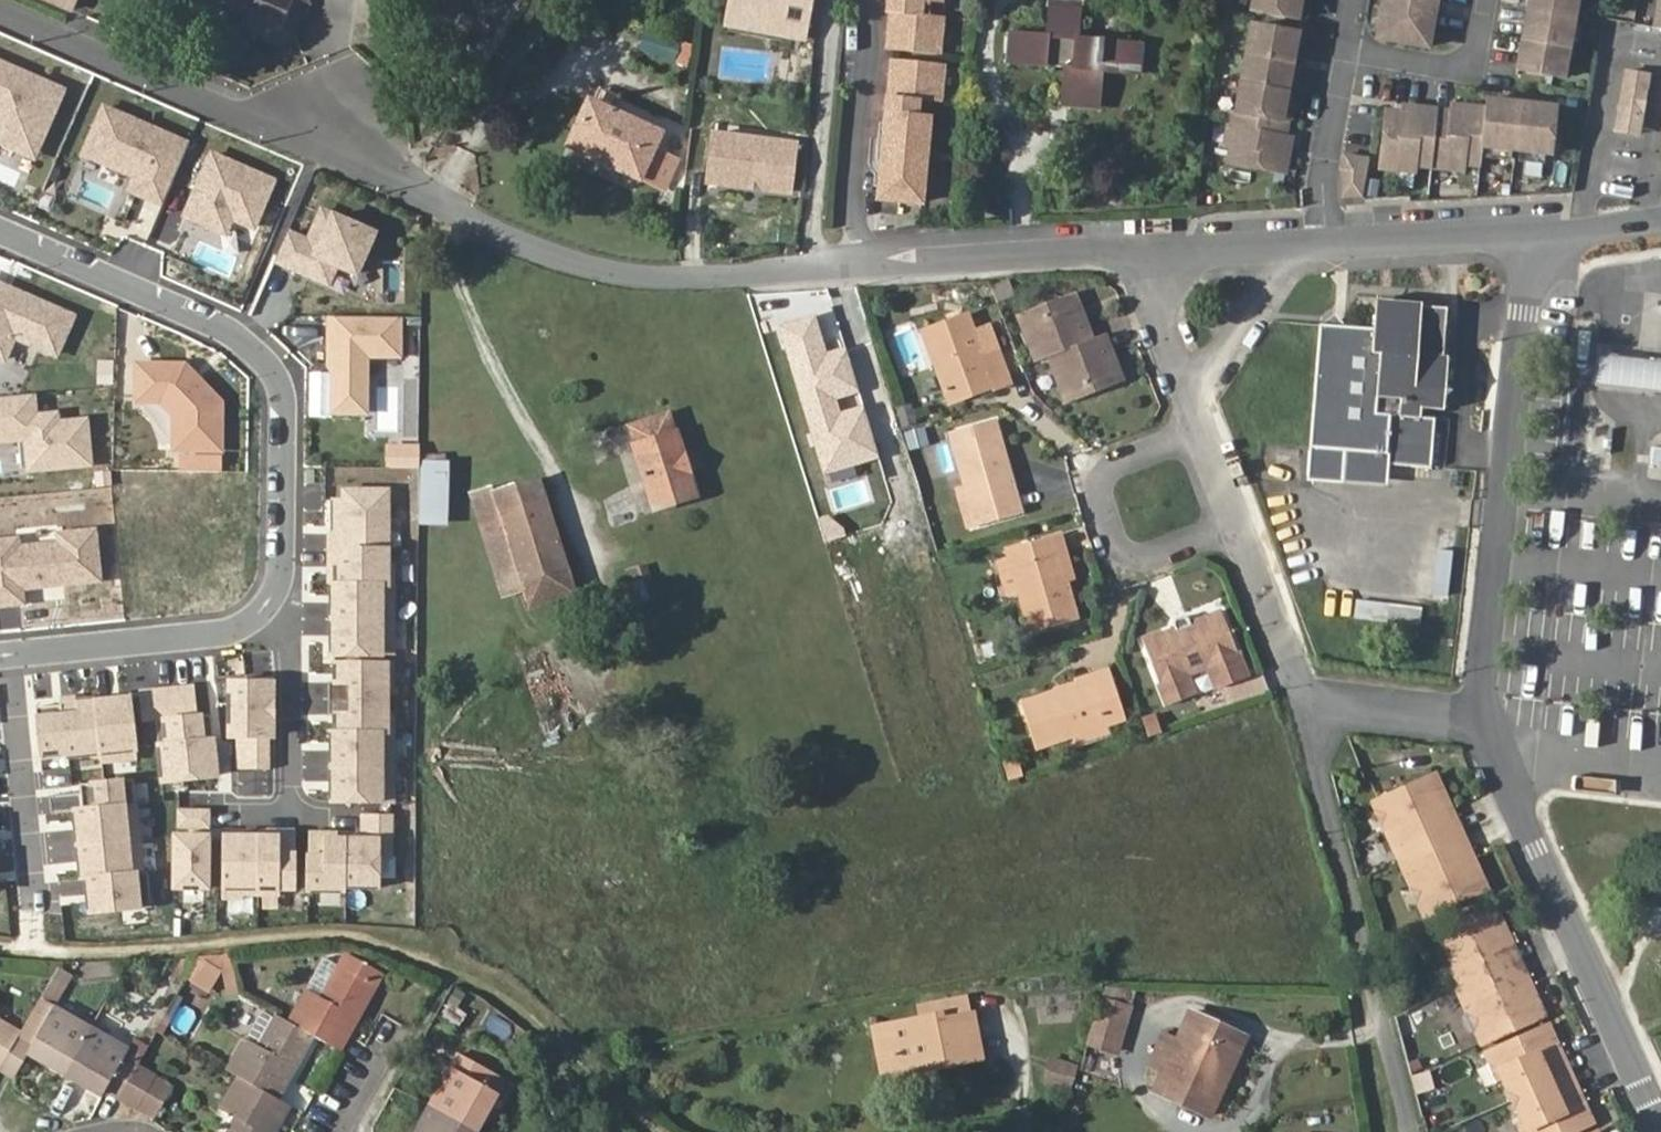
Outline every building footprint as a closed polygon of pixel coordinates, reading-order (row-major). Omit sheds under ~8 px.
[(73,0),(49,0),(69,9),(73,0)] [(231,10),(240,30),(271,44),(297,34),(310,3),(309,0),(235,0),(231,10)] [(739,18),(814,31),(819,0),(742,0),(739,18)] [(893,21),(891,47),(940,51),(944,13),(931,13),(933,0),(892,0),(890,21),(893,21)] [(1082,0),(1050,0),(1047,33),(1011,31),(1009,62),(1045,65),(1048,63),(1070,65),(1069,91),(1101,93),(1104,73),(1138,74),(1140,42),(1079,37),(1082,0)] [(1252,8),(1299,17),(1302,0),(1254,0),(1252,8)] [(1379,36),(1429,45),(1435,11),(1410,6),(1412,0),(1386,0),(1379,36)] [(1577,0),(1530,0),(1518,67),(1563,75),(1577,0)] [(1299,32),(1252,23),(1237,110),(1230,109),(1225,142),(1234,144),(1231,160),(1286,170),(1292,136),(1284,134),(1287,119),(1284,118),(1299,32)] [(684,62),(689,44),(658,34),(657,37),(652,52),(684,62)] [(689,42),(689,44),(684,62),(683,64),(696,68),(702,48),(703,45),(689,42)] [(942,98),(945,61),(895,56),(894,81),(889,81),(889,93),(891,93),(890,109),(886,108),(885,120),(888,121),(886,152),(883,183),(879,183),(878,195),(923,200),(932,97),(942,98)] [(13,147),(22,124),(42,133),(62,89),(0,62),(0,141),(13,147)] [(1636,106),(1642,71),(1629,69),(1623,103),(1636,106)] [(1068,103),(1101,106),(1101,93),(1069,91),(1068,103)] [(1389,109),(1382,165),(1415,169),(1416,162),(1464,168),(1465,161),(1481,163),(1484,144),(1550,152),(1556,104),(1489,97),(1488,106),(1454,102),(1454,109),(1406,105),(1405,111),(1389,109)] [(659,131),(589,100),(569,144),(661,186),(675,157),(652,147),(659,131)] [(102,106),(79,160),(131,182),(128,191),(160,205),(187,143),(102,106)] [(885,120),(882,120),(878,152),(886,152),(888,121),(885,120)] [(22,124),(13,147),(33,155),(42,133),(22,124)] [(802,150),(720,136),(712,184),(750,191),(754,187),(762,189),(764,193),(794,198),(802,150)] [(0,144),(0,145),(0,175),(23,185),(35,160),(0,144)] [(878,152),(876,183),(879,183),(883,183),(886,152),(878,152)] [(1369,157),(1345,152),(1343,168),(1344,195),(1363,193),(1369,157)] [(210,155),(183,215),(223,233),(230,217),(251,227),(271,181),(210,155)] [(285,231),(273,259),(331,284),(339,266),(360,275),(377,234),(320,209),(307,240),(285,231)] [(2,359),(12,336),(55,354),(71,316),(0,286),(0,358),(2,359)] [(1102,332),(1090,336),(1070,289),(1017,309),(1035,358),(1048,353),(1050,356),(1103,334),(1102,332)] [(1320,323),(1308,480),(1344,483),(1345,452),(1371,453),(1371,463),(1386,465),(1432,468),(1435,418),(1420,417),(1420,408),(1444,409),(1445,398),(1453,391),(1446,382),(1448,358),(1444,358),(1445,350),(1445,343),(1449,344),(1449,327),(1447,327),(1447,319),(1454,319),(1454,313),(1455,306),(1449,305),(1449,299),(1435,299),(1435,307),(1377,303),(1375,327),(1341,324),(1320,323)] [(979,352),(965,314),(920,331),(945,398),(990,381),(992,387),(1008,381),(995,347),(979,352)] [(397,316),(330,316),(329,333),(334,334),(332,412),(363,410),(362,354),(396,354),(397,316)] [(1066,400),(1121,381),(1103,334),(1050,356),(1066,400)] [(909,464),(899,431),(896,419),(879,423),(858,352),(799,370),(822,444),(858,434),(870,476),(909,464)] [(1600,354),(1597,376),(1596,388),(1660,395),(1660,361),(1600,354)] [(386,379),(384,355),(370,356),(372,380),(386,379)] [(194,382),(198,378),(183,362),(135,362),(135,399),(158,399),(173,412),(172,446),(219,447),(219,400),(210,390),(206,394),(194,382)] [(206,394),(210,390),(198,378),(194,382),(206,394)] [(992,387),(990,381),(945,398),(947,403),(992,387)] [(96,465),(93,409),(41,412),(40,391),(0,393),(0,442),(25,441),(27,469),(96,465)] [(669,414),(617,430),(643,513),(696,496),(669,414)] [(997,426),(953,439),(968,488),(974,507),(983,504),(988,522),(1022,513),(997,426)] [(1371,453),(1345,452),(1344,483),(1385,487),(1386,465),(1371,463),(1371,453)] [(446,463),(425,463),(423,520),(445,520),(446,463)] [(574,592),(538,479),(473,498),(502,592),(523,586),(530,607),(574,592)] [(983,504),(974,507),(968,488),(958,491),(970,527),(988,522),(983,504)] [(333,489),(332,651),(386,651),(387,489),(333,489)] [(1456,527),(1435,525),(1428,601),(1448,601),(1456,527)] [(1075,578),(1061,532),(1054,535),(1067,580),(1075,578)] [(1067,580),(1054,535),(1008,547),(1032,630),(1078,617),(1067,580)] [(0,555),(0,603),(20,601),(19,586),(98,578),(94,546),(60,549),(61,557),(18,561),(17,553),(0,555)] [(646,562),(627,568),(638,601),(650,598),(644,578),(650,576),(646,562)] [(28,588),(30,599),(69,593),(67,582),(28,588)] [(1154,632),(1141,636),(1165,703),(1192,694),(1185,672),(1207,664),(1215,688),(1247,677),(1223,613),(1191,623),(1188,617),(1184,616),(1177,618),(1174,622),(1176,629),(1156,636),(1154,632)] [(1123,720),(1106,670),(1091,675),(1106,725),(1123,720)] [(1075,684),(1020,700),(1035,748),(1071,737),(1106,725),(1091,675),(1074,680),(1075,684)] [(267,678),(226,677),(225,739),(242,740),(241,756),(266,756),(267,678)] [(131,691),(28,703),(34,758),(137,746),(131,691)] [(214,768),(214,713),(158,713),(157,768),(214,768)] [(1153,718),(1139,722),(1145,737),(1158,733),(1153,718)] [(1073,744),(1109,732),(1106,725),(1071,737),(1073,744)] [(1436,784),(1445,785),(1439,773),(1432,776),(1436,784)] [(72,803),(82,912),(150,907),(138,774),(86,778),(88,801),(72,803)] [(1483,889),(1436,784),(1432,776),(1381,798),(1432,912),(1483,889)] [(1483,889),(1490,886),(1445,785),(1436,784),(1483,889)] [(1372,802),(1423,916),(1432,912),(1381,798),(1372,802)] [(210,828),(174,827),(173,880),(209,881),(210,828)] [(223,880),(292,880),(292,832),(223,832),(223,880)] [(323,853),(308,853),(308,879),(378,880),(379,836),(323,835),(323,853)] [(1504,936),(1512,933),(1499,904),(1491,908),(1504,936)] [(1466,985),(1516,963),(1507,943),(1502,945),(1493,949),(1490,942),(1499,939),(1504,936),(1491,908),(1441,930),(1466,985)] [(1456,989),(1466,985),(1441,930),(1431,935),(1456,989)] [(1502,945),(1499,939),(1490,942),(1493,949),(1502,945)] [(1516,963),(1523,959),(1515,940),(1507,943),(1516,963)] [(312,1035),(339,1049),(383,971),(346,949),(338,963),(319,996),(305,988),(286,1020),(312,1035)] [(338,963),(325,955),(305,988),(319,996),(338,963)] [(1522,978),(1530,974),(1523,959),(1516,963),(1522,978)] [(1490,1039),(1541,1016),(1528,985),(1521,988),(1512,992),(1509,984),(1517,980),(1522,978),(1516,963),(1466,985),(1490,1039)] [(72,973),(55,964),(36,998),(52,1007),(72,973)] [(1521,988),(1517,980),(1509,984),(1512,992),(1521,988)] [(1541,1016),(1548,1014),(1534,983),(1528,985),(1541,1016)] [(1480,1043),(1490,1039),(1466,985),(1456,989),(1480,1043)] [(922,1006),(923,1018),(885,1026),(891,1063),(942,1054),(944,1064),(976,1059),(964,997),(922,1006)] [(52,1007),(36,998),(18,1031),(15,1035),(31,1043),(52,1007)] [(1116,1054),(1124,1010),(1095,1004),(1084,1046),(1116,1054)] [(274,1013),(260,1005),(242,1037),(256,1045),(274,1013)] [(27,1053),(61,1073),(88,1026),(52,1007),(31,1043),(15,1035),(0,1062),(0,1070),(11,1077),(27,1053)] [(1190,1012),(1179,1038),(1163,1073),(1155,1090),(1212,1117),(1246,1038),(1190,1012)] [(242,1037),(224,1069),(236,1075),(276,1098),(312,1035),(286,1020),(274,1013),(256,1045),(242,1037)] [(15,1035),(18,1031),(0,1022),(0,1062),(15,1035)] [(1554,1046),(1562,1043),(1553,1023),(1545,1026),(1554,1046)] [(129,1076),(135,1066),(147,1045),(133,1037),(126,1048),(88,1026),(61,1073),(99,1094),(104,1087),(118,1096),(129,1076)] [(891,1063),(885,1026),(874,1027),(883,1077),(893,1075),(891,1063)] [(1507,1076),(1512,1089),(1516,1097),(1567,1075),(1558,1054),(1550,1058),(1546,1050),(1554,1046),(1545,1026),(1495,1049),(1507,1076)] [(1179,1038),(1163,1032),(1147,1066),(1163,1073),(1179,1038)] [(1558,1054),(1554,1046),(1546,1050),(1550,1058),(1558,1054)] [(1496,1081),(1507,1076),(1495,1049),(1484,1053),(1496,1081)] [(503,1079),(457,1051),(427,1104),(474,1131),(503,1079)] [(1567,1075),(1574,1072),(1565,1051),(1558,1054),(1567,1075)] [(944,1064),(942,1054),(891,1063),(893,1075),(944,1064)] [(152,1076),(135,1066),(129,1076),(146,1086),(152,1076)] [(1576,1094),(1583,1091),(1574,1072),(1567,1075),(1576,1094)] [(288,1104),(276,1098),(236,1075),(218,1108),(232,1115),(222,1131),(272,1131),(288,1104)] [(1589,1124),(1579,1101),(1570,1104),(1567,1097),(1576,1094),(1567,1075),(1516,1097),(1520,1107),(1526,1120),(1531,1131),(1571,1131),(1589,1124)] [(129,1076),(118,1096),(136,1106),(146,1086),(129,1076)] [(136,1106),(155,1117),(171,1086),(152,1076),(146,1086),(136,1106)] [(1507,1092),(1511,1100),(1516,1097),(1512,1089),(1507,1092)] [(1579,1101),(1576,1094),(1567,1097),(1570,1104),(1579,1101)] [(1511,1100),(1514,1109),(1520,1107),(1516,1097),(1511,1100)] [(1589,1124),(1597,1120),(1587,1098),(1579,1101),(1589,1124)] [(412,1131),(473,1131),(474,1131),(427,1104),(412,1131)] [(232,1115),(218,1108),(205,1131),(222,1131),(232,1115)] [(1520,1131),(1531,1131),(1526,1120),(1516,1124),(1520,1131)]
